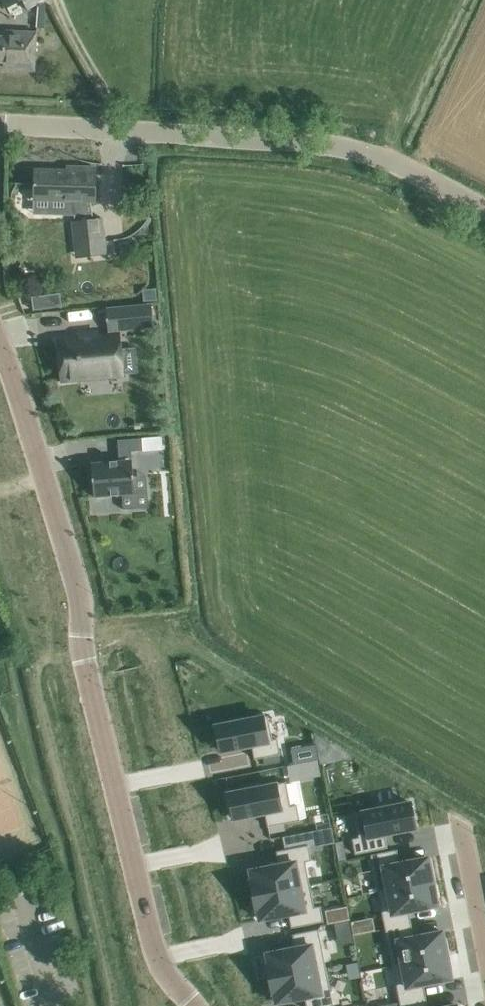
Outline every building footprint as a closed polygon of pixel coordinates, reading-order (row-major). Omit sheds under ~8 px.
[(26,10),(45,0),(21,0),(26,10)] [(35,64),(36,32),(5,30),(5,37),(0,36),(0,62),(3,63),(3,66),(6,69),(19,70),(22,67),(23,64),(35,64)] [(102,218),(93,219),(91,201),(95,201),(96,168),(67,167),(67,171),(35,170),(34,199),(72,200),(74,221),(72,221),(74,241),(104,238),(102,218)] [(156,288),(143,289),(144,300),(157,299),(156,288)] [(31,310),(61,306),(59,292),(29,297),(31,310)] [(150,305),(106,309),(108,331),(152,327),(150,305)] [(122,374),(119,334),(59,339),(63,379),(122,374)] [(91,463),(94,496),(135,493),(131,450),(142,449),(141,437),(118,439),(118,438),(117,438),(119,460),(91,463)] [(232,722),(216,725),(221,751),(252,745),(254,759),(280,753),(277,738),(272,739),(267,715),(246,720),(246,717),(231,720),(232,722)] [(334,744),(313,732),(316,748),(334,744)] [(318,760),(287,766),(290,782),(321,776),(318,760)] [(245,790),(229,793),(234,819),(265,812),(268,826),(299,820),(296,805),(290,806),(285,782),(260,787),(259,784),(244,787),(245,790)] [(358,837),(352,839),(355,854),(387,847),(384,834),(415,828),(410,802),(394,805),(393,803),(379,806),(379,808),(354,813),(358,837)] [(279,865),(250,870),(252,881),(251,881),(253,895),(309,884),(305,861),(311,860),(308,845),(276,851),(279,865)] [(396,850),(371,855),(378,892),(435,881),(432,866),(429,867),(427,858),(399,863),(396,850)] [(435,881),(378,892),(385,929),(410,924),(408,911),(437,905),(435,896),(437,895),(435,881)] [(309,884),(253,895),(256,909),(258,909),(260,919),(288,914),(291,927),(323,921),(320,906),(314,907),(309,884)] [(347,906),(325,911),(328,924),(334,923),(350,919),(347,906)] [(357,920),(350,921),(353,935),(360,934),(357,920)] [(410,924),(385,929),(392,966),(449,954),(446,940),(443,940),(442,931),(413,937),(410,924)] [(295,948),(267,953),(269,964),(267,964),(270,978),(325,967),(318,929),(292,934),(295,948)] [(449,954),(392,966),(400,1002),(425,998),(422,985),(451,979),(449,970),(452,969),(449,954)] [(270,978),(272,992),(274,992),(276,1003),(305,997),(306,1005),(330,1005),(333,1005),(325,967),(270,978)] [(400,1002),(400,1005),(427,1005),(425,998),(400,1002)]
